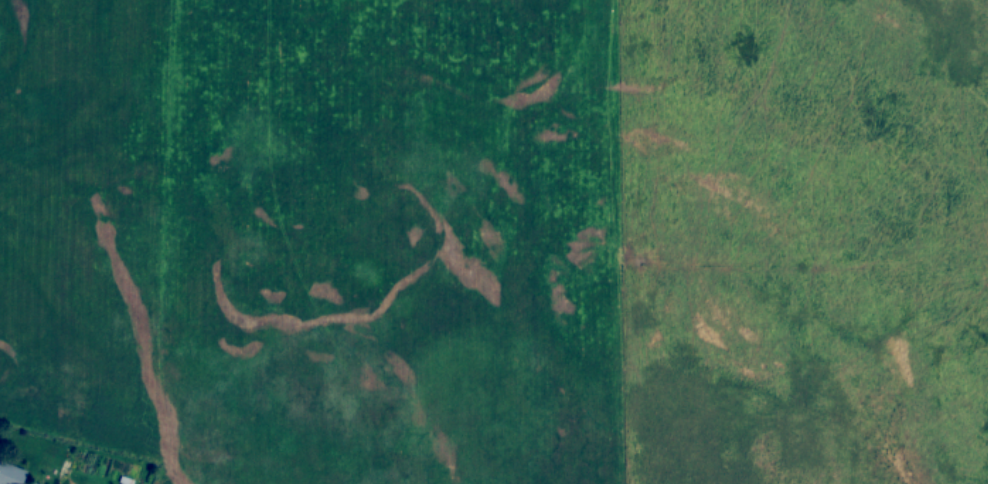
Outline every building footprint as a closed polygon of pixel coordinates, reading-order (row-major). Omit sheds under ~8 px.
[(23,465),(0,465),(0,483),(23,483),(23,465)]
